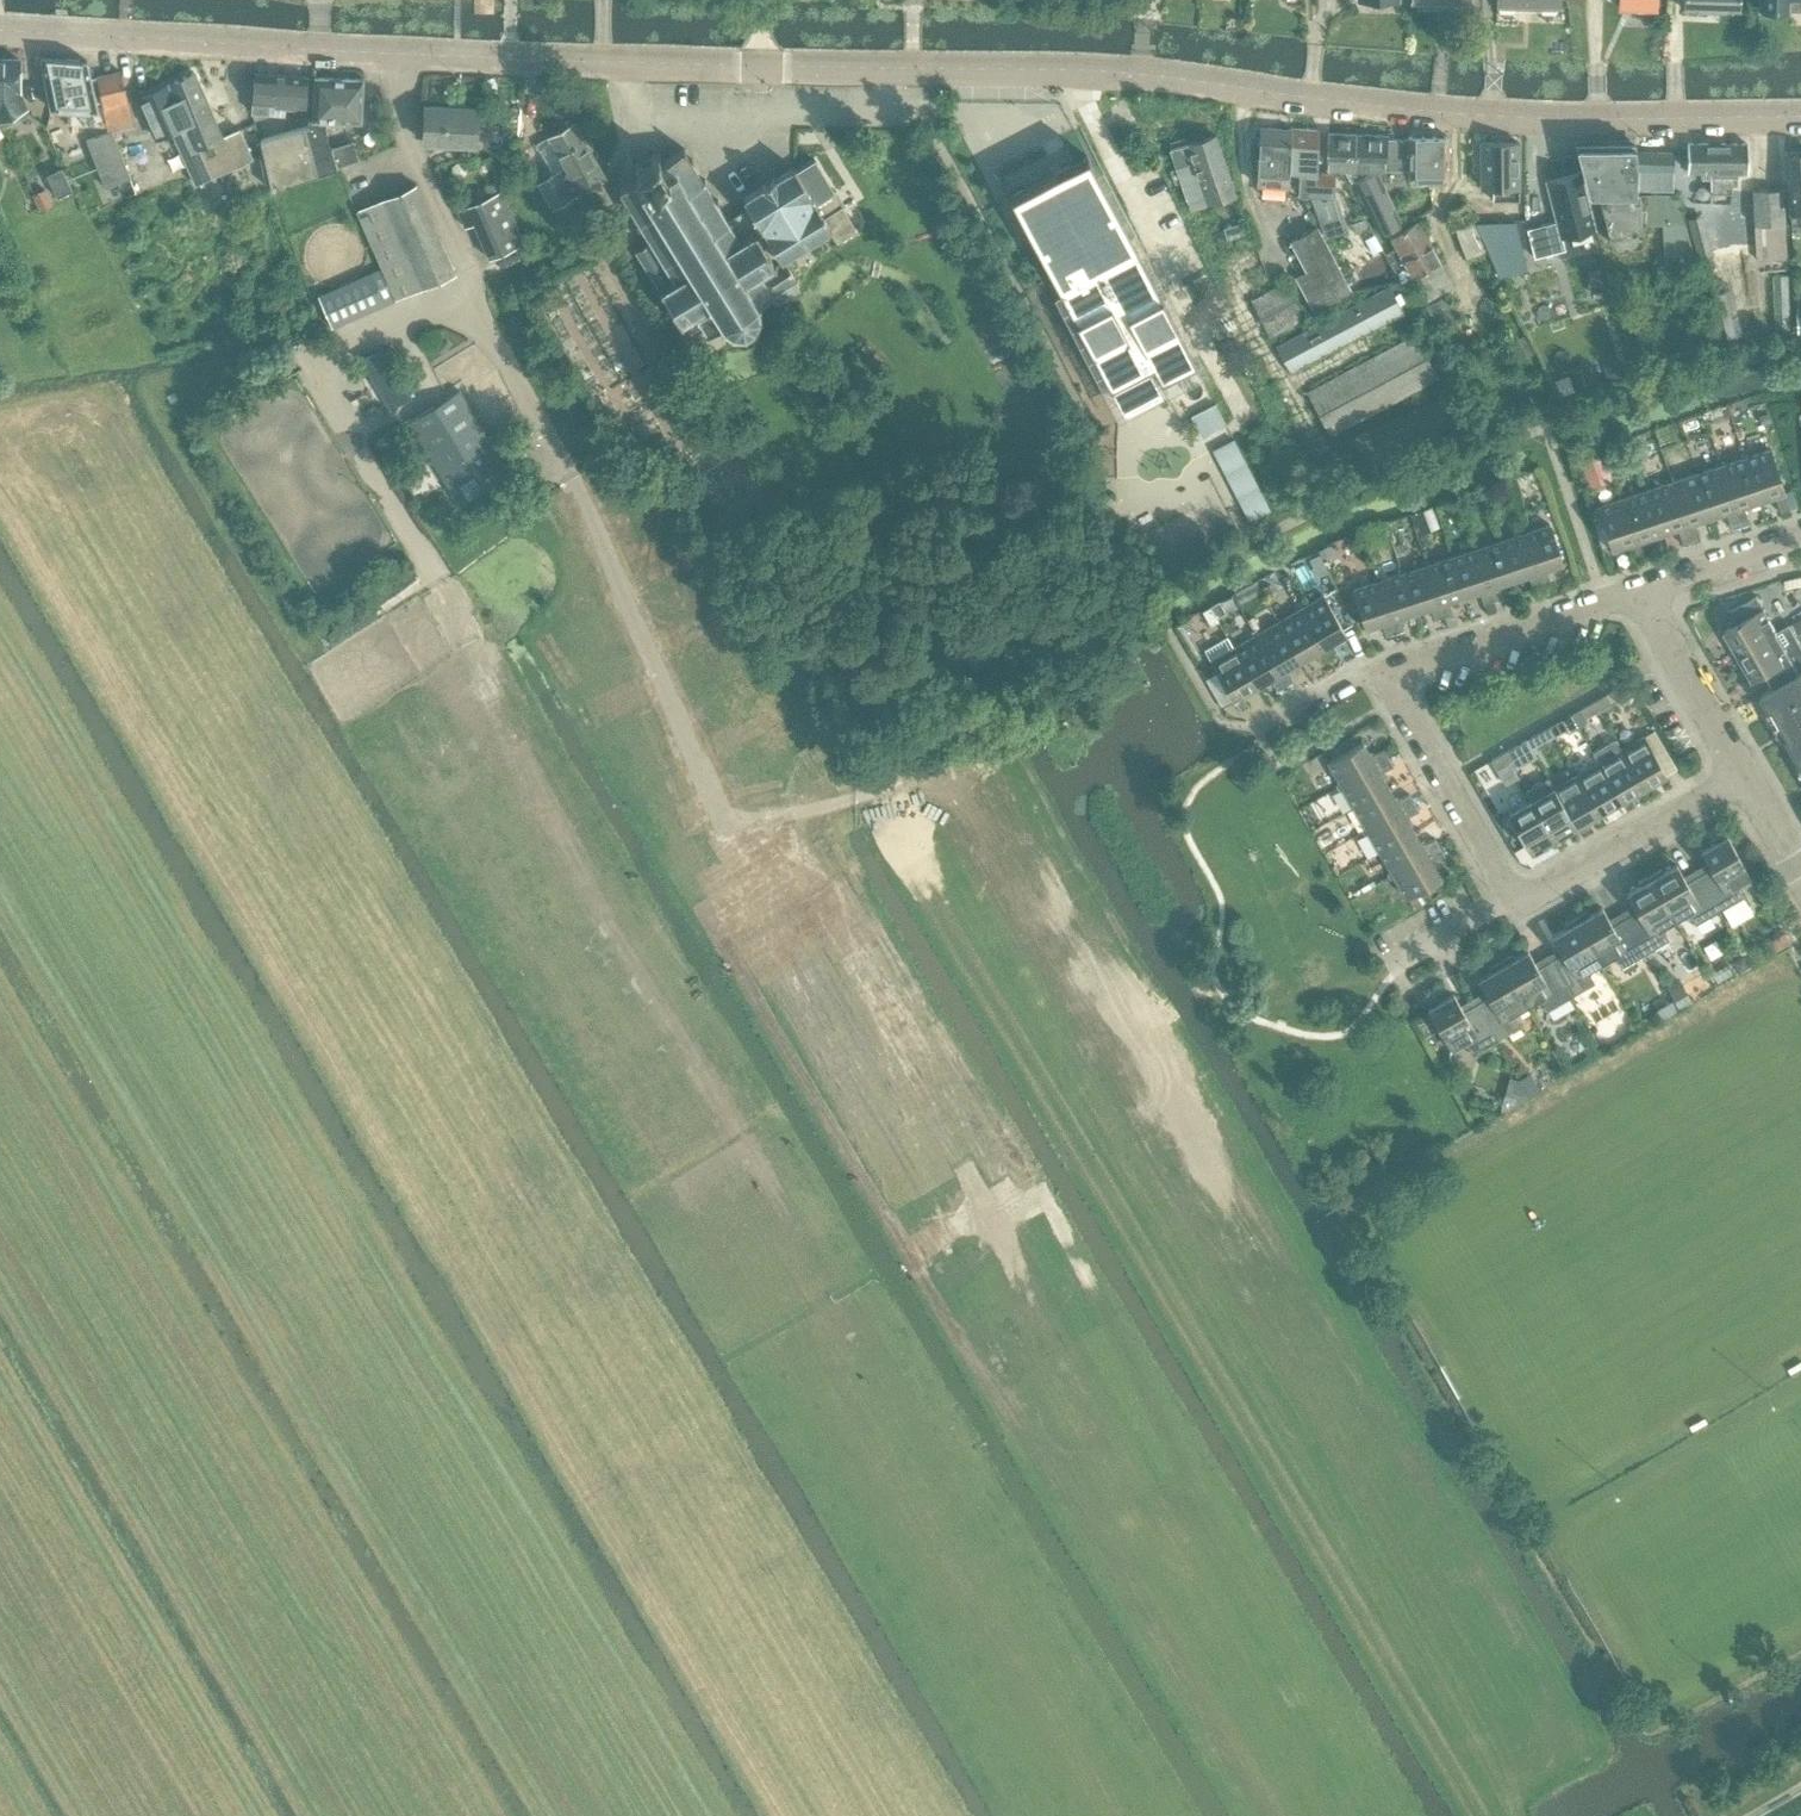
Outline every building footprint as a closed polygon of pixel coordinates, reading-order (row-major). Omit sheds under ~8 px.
[(1682,8),(1741,10),(1742,0),(1682,0),(1682,8)] [(1759,11),(1765,11),(1765,15),(1782,15),(1782,11),(1800,11),(1800,0),(1759,0),(1759,11)] [(19,60),(0,59),(0,121),(3,127),(29,115),(26,107),(19,90),(19,60)] [(132,126),(120,72),(91,78),(87,62),(42,59),(51,108),(68,109),(68,121),(80,122),(80,116),(92,117),(92,111),(97,111),(95,100),(102,99),(109,131),(112,130),(132,126)] [(172,130),(195,184),(252,158),(239,128),(222,135),(194,72),(138,97),(156,138),(172,130)] [(305,105),(306,76),(253,74),(251,114),(284,115),(285,105),(305,105)] [(306,118),(307,124),(327,126),(341,127),(342,119),(361,120),(362,78),(313,76),(312,118),(306,118)] [(475,144),(477,108),(425,105),(423,141),(475,144)] [(512,110),(510,126),(514,134),(519,135),(522,111),(512,110)] [(574,122),(547,136),(565,167),(558,171),(558,169),(537,181),(551,206),(604,176),(574,122)] [(337,166),(327,126),(307,124),(260,139),(271,189),(337,166)] [(1287,169),(1290,128),(1261,126),(1257,184),(1286,185),(1287,169)] [(1316,130),(1290,128),(1287,169),(1299,170),(1297,192),(1312,193),(1318,227),(1317,227),(1322,237),(1345,229),(1333,194),(1330,194),(1332,171),(1314,170),(1316,130)] [(112,130),(109,131),(87,140),(105,186),(130,177),(112,130)] [(1329,131),(1327,165),(1339,166),(1347,182),(1358,177),(1359,167),(1356,167),(1357,152),(1354,152),(1356,133),(1329,131)] [(1356,133),(1354,152),(1357,152),(1356,167),(1359,167),(1358,177),(1374,169),(1385,169),(1408,169),(1409,138),(1387,138),(1387,135),(1356,133)] [(1208,201),(1235,192),(1215,134),(1188,141),(1208,201)] [(1208,201),(1188,141),(1187,141),(1186,136),(1172,140),(1173,144),(1171,145),(1177,166),(1171,168),(1175,180),(1182,178),(1191,207),(1208,201)] [(1408,169),(1408,177),(1430,177),(1446,177),(1447,137),(1409,137),(1409,138),(1408,169)] [(1518,141),(1480,142),(1481,186),(1493,185),(1493,200),(1519,199),(1518,141)] [(1634,189),(1634,151),(1633,142),(1575,143),(1588,192),(1598,190),(1612,243),(1638,243),(1637,223),(1663,223),(1666,262),(1696,262),(1676,194),(1642,195),(1641,193),(1634,193),(1634,189)] [(1745,171),(1745,143),(1686,142),(1686,169),(1708,170),(1707,190),(1729,191),(1729,184),(1735,184),(1735,170),(1745,171)] [(617,186),(616,189),(620,190),(625,198),(622,200),(624,203),(627,201),(637,217),(638,218),(634,220),(636,224),(639,222),(646,232),(650,239),(646,242),(647,243),(635,250),(658,288),(656,289),(658,292),(657,293),(658,295),(661,292),(678,319),(675,321),(677,324),(680,322),(681,325),(683,324),(683,323),(696,315),(706,331),(703,333),(704,335),(707,334),(708,336),(710,336),(711,335),(709,331),(718,325),(719,326),(723,324),(730,329),(729,333),(732,334),(733,331),(734,331),(734,330),(742,330),(743,335),(746,334),(744,329),(751,325),(753,327),(755,328),(757,326),(756,326),(753,323),(757,315),(760,316),(762,315),(762,313),(761,312),(758,313),(757,312),(756,304),(760,302),(759,300),(769,294),(774,303),(797,289),(797,288),(795,284),(797,282),(795,279),(794,280),(781,260),(782,259),(781,256),(819,232),(827,227),(828,228),(831,232),(835,239),(847,232),(854,228),(841,206),(843,204),(835,190),(833,191),(815,161),(814,159),(813,160),(813,161),(796,171),(793,166),(776,177),(775,176),(772,178),(773,179),(763,185),(762,184),(760,185),(760,187),(745,197),(744,195),(741,197),(743,199),(744,199),(749,206),(727,220),(716,203),(719,200),(718,198),(714,200),(703,182),(706,180),(705,178),(702,180),(691,161),(694,159),(692,157),(689,159),(684,150),(685,147),(683,147),(681,152),(661,165),(657,159),(661,156),(659,153),(657,155),(655,154),(653,151),(650,153),(652,156),(639,165),(637,161),(634,163),(637,167),(633,169),(635,172),(638,170),(640,172),(636,175),(637,179),(623,188),(617,186)] [(1670,151),(1634,151),(1634,189),(1676,188),(1676,169),(1670,169),(1670,151)] [(1788,210),(1800,209),(1800,151),(1783,153),(1788,210)] [(1196,365),(1129,237),(1087,155),(1009,196),(1010,197),(1016,208),(1019,216),(1027,231),(1034,243),(1040,255),(1111,389),(1152,367),(1160,383),(1196,365)] [(58,198),(73,191),(62,168),(47,175),(58,198)] [(1353,180),(1380,237),(1400,225),(1376,170),(1353,180)] [(1542,224),(1528,228),(1535,257),(1549,253),(1565,249),(1561,237),(1593,229),(1579,173),(1547,181),(1557,221),(1542,224)] [(416,185),(358,210),(382,268),(319,295),(332,325),(454,272),(416,185)] [(1780,188),(1748,189),(1749,223),(1781,223),(1780,188)] [(45,189),(33,194),(41,211),(53,206),(45,189)] [(502,191),(457,211),(464,227),(473,223),(488,258),(524,242),(502,191)] [(1466,257),(1485,250),(1465,202),(1446,210),(1466,257)] [(1701,216),(1687,220),(1700,266),(1711,263),(1708,252),(1706,253),(1703,243),(1708,242),(1701,216)] [(1425,299),(1453,285),(1418,220),(1391,235),(1397,246),(1385,253),(1400,283),(1413,276),(1425,299)] [(1247,221),(1224,228),(1227,239),(1250,232),(1247,221)] [(1515,222),(1476,223),(1486,248),(1519,240),(1515,222)] [(1317,227),(1290,241),(1306,270),(1296,275),(1313,308),(1349,289),(1322,237),(1317,227)] [(1519,240),(1486,248),(1499,277),(1526,271),(1519,240)] [(980,258),(967,265),(976,282),(989,276),(980,258)] [(1787,276),(1771,276),(1772,334),(1788,333),(1787,276)] [(1285,282),(1251,301),(1270,335),(1304,316),(1285,282)] [(1389,287),(1276,345),(1290,372),(1402,313),(1389,287)] [(1431,328),(1457,315),(1446,294),(1420,307),(1431,328)] [(1726,297),(1713,300),(1722,340),(1736,337),(1726,297)] [(1721,347),(1715,324),(1708,326),(1707,318),(1685,323),(1689,343),(1710,338),(1713,349),(1721,347)] [(1332,431),(1438,376),(1416,335),(1311,390),(1332,431)] [(389,408),(409,396),(381,347),(361,359),(389,408)] [(1584,368),(1570,373),(1574,387),(1589,382),(1584,368)] [(455,392),(404,423),(437,476),(487,444),(455,392)] [(1224,401),(1218,404),(1226,420),(1232,416),(1238,414),(1229,398),(1224,401)] [(1447,398),(1355,435),(1363,456),(1455,418),(1447,398)] [(1215,403),(1191,415),(1202,436),(1226,424),(1215,403)] [(1766,413),(1759,416),(1762,424),(1769,422),(1766,413)] [(1235,439),(1214,450),(1249,518),(1251,521),(1272,510),(1270,507),(1235,439)] [(487,444),(437,476),(456,506),(506,475),(487,444)] [(1781,513),(1790,510),(1784,492),(1785,492),(1771,449),(1745,458),(1759,501),(1775,495),(1781,513)] [(1603,454),(1578,462),(1587,489),(1612,481),(1603,454)] [(1744,506),(1759,501),(1745,458),(1721,466),(1741,527),(1750,524),(1744,506)] [(1732,530),(1741,527),(1721,466),(1696,474),(1710,517),(1726,512),(1732,530)] [(1695,522),(1710,517),(1696,474),(1672,483),(1692,543),(1701,540),(1695,522)] [(1684,546),(1692,543),(1672,483),(1648,491),(1662,533),(1678,528),(1684,546)] [(1646,538),(1662,533),(1648,491),(1623,499),(1643,559),(1652,556),(1646,538)] [(1635,562),(1643,559),(1623,499),(1598,507),(1612,550),(1629,544),(1635,562)] [(1431,507),(1413,513),(1419,529),(1437,523),(1431,507)] [(1389,534),(1385,521),(1375,525),(1379,538),(1389,534)] [(1526,534),(1523,534),(1532,560),(1540,586),(1542,585),(1552,582),(1547,569),(1563,563),(1551,525),(1526,534)] [(1523,534),(1501,542),(1508,561),(1514,580),(1529,575),(1533,588),(1540,586),(1532,560),(1523,534)] [(1477,550),(1476,550),(1484,576),(1493,602),(1494,601),(1503,598),(1498,585),(1514,580),(1508,561),(1501,542),(1477,550)] [(1329,546),(1319,551),(1322,558),(1332,552),(1329,546)] [(1452,558),(1451,558),(1457,577),(1463,596),(1465,596),(1480,591),(1485,604),(1493,602),(1484,576),(1476,550),(1452,558)] [(1318,553),(1309,557),(1312,564),(1321,559),(1318,553)] [(1428,566),(1426,566),(1435,592),(1443,618),(1445,617),(1454,614),(1449,601),(1463,596),(1457,577),(1451,558),(1428,566)] [(1403,574),(1402,574),(1408,593),(1414,612),(1416,612),(1431,607),(1436,620),(1443,618),(1435,592),(1426,566),(1403,574)] [(1379,582),(1377,582),(1386,608),(1394,634),(1396,633),(1405,630),(1400,617),(1414,612),(1408,593),(1402,574),(1379,582)] [(1783,580),(1767,585),(1770,594),(1786,589),(1783,580)] [(1377,582),(1353,590),(1366,628),(1382,623),(1387,636),(1394,634),(1386,608),(1377,582)] [(1245,587),(1234,593),(1235,594),(1240,604),(1251,598),(1245,587)] [(1332,643),(1346,635),(1324,596),(1301,609),(1330,660),(1339,656),(1332,643)] [(1740,624),(1726,631),(1740,655),(1778,632),(1758,597),(1733,611),(1740,624)] [(1221,602),(1211,607),(1218,618),(1227,613),(1221,602)] [(1211,608),(1202,613),(1210,626),(1218,620),(1211,608)] [(1322,665),(1330,660),(1301,609),(1279,622),(1301,661),(1315,653),(1322,665)] [(1287,669),(1301,661),(1279,622),(1256,635),(1286,686),(1294,681),(1287,669)] [(1740,655),(1755,681),(1763,676),(1771,690),(1800,672),(1800,643),(1799,639),(1791,625),(1778,632),(1740,655)] [(1277,691),(1286,686),(1256,635),(1234,648),(1256,687),(1270,679),(1277,691)] [(1256,687),(1234,648),(1227,636),(1204,649),(1217,672),(1206,679),(1221,705),(1232,698),(1233,700),(1234,700),(1241,712),(1249,707),(1242,695),(1256,687)] [(1763,695),(1782,727),(1800,715),(1800,672),(1771,690),(1763,695)] [(1623,692),(1620,698),(1624,703),(1630,703),(1633,697),(1629,692),(1623,692)] [(1595,702),(1600,711),(1613,704),(1608,694),(1595,702)] [(1587,719),(1600,711),(1595,702),(1582,709),(1587,719)] [(1563,720),(1550,727),(1555,737),(1568,729),(1569,731),(1578,727),(1579,726),(1572,715),(1563,720)] [(1782,727),(1800,760),(1800,715),(1782,727)] [(1537,735),(1528,740),(1530,745),(1533,749),(1542,744),(1555,737),(1550,727),(1537,735)] [(1645,737),(1622,750),(1644,788),(1660,779),(1667,775),(1677,770),(1655,731),(1645,737)] [(1615,737),(1593,750),(1600,763),(1622,801),(1644,788),(1622,750),(1615,737)] [(1342,785),(1389,758),(1384,750),(1372,757),(1363,742),(1329,762),(1342,785)] [(1510,762),(1523,755),(1518,746),(1505,753),(1510,762)] [(1497,770),(1510,762),(1505,753),(1492,761),(1497,770)] [(1382,774),(1394,767),(1389,758),(1342,785),(1354,807),(1389,787),(1382,774)] [(1600,763),(1578,776),(1600,814),(1622,801),(1600,763)] [(1578,776),(1555,788),(1577,827),(1600,814),(1578,776)] [(1548,777),(1526,789),(1533,801),(1555,840),(1577,827),(1555,788),(1548,777)] [(1410,795),(1398,802),(1389,787),(1354,807),(1367,829),(1414,801),(1410,795)] [(1407,818),(1420,811),(1414,801),(1367,829),(1380,852),(1415,832),(1407,818)] [(1533,801),(1510,815),(1532,853),(1555,840),(1533,801)] [(1436,839),(1424,846),(1415,832),(1380,852),(1393,873),(1440,846),(1436,839)] [(1700,876),(1721,911),(1745,898),(1740,890),(1742,882),(1752,877),(1728,836),(1726,837),(1724,834),(1714,840),(1716,843),(1703,851),(1713,868),(1700,876)] [(1433,863),(1445,856),(1440,846),(1393,873),(1407,897),(1442,878),(1433,863)] [(1721,911),(1700,876),(1688,883),(1678,865),(1665,873),(1662,869),(1651,876),(1660,893),(1676,920),(1685,915),(1692,917),(1697,925),(1721,911)] [(1676,920),(1660,893),(1651,876),(1639,883),(1641,886),(1628,894),(1638,911),(1626,919),(1646,954),(1670,941),(1666,933),(1668,925),(1676,920)] [(1413,908),(1427,900),(1421,890),(1408,898),(1413,908)] [(1646,954),(1626,919),(1613,926),(1603,908),(1590,916),(1588,912),(1577,919),(1602,963),(1611,958),(1618,960),(1623,968),(1646,954)] [(1594,968),(1602,963),(1577,919),(1565,926),(1567,929),(1554,937),(1564,954),(1552,961),(1572,997),(1596,983),(1592,976),(1594,968)] [(1785,933),(1771,942),(1776,951),(1790,942),(1785,933)] [(1572,997),(1552,961),(1539,969),(1529,951),(1516,959),(1513,955),(1502,962),(1528,1006),(1536,1001),(1544,1003),(1548,1011),(1572,997)] [(1743,955),(1732,961),(1738,972),(1749,966),(1743,955)] [(1519,1011),(1528,1006),(1502,962),(1490,969),(1492,972),(1479,980),(1489,997),(1477,1004),(1498,1040),(1522,1026),(1517,1019),(1519,1011)] [(1666,989),(1673,1001),(1679,1010),(1693,1002),(1680,981),(1666,989)] [(1498,1040),(1477,1004),(1464,1012),(1454,994),(1441,1002),(1439,998),(1429,1004),(1431,1008),(1429,1009),(1453,1050),(1462,1044),(1470,1046),(1474,1054),(1498,1040)] [(1679,1010),(1673,1001),(1658,1010),(1663,1019),(1679,1010)] [(1516,1079),(1525,1096),(1537,1089),(1527,1072),(1516,1079)] [(1521,1100),(1503,1095),(1499,1108),(1501,1112),(1521,1100)]
